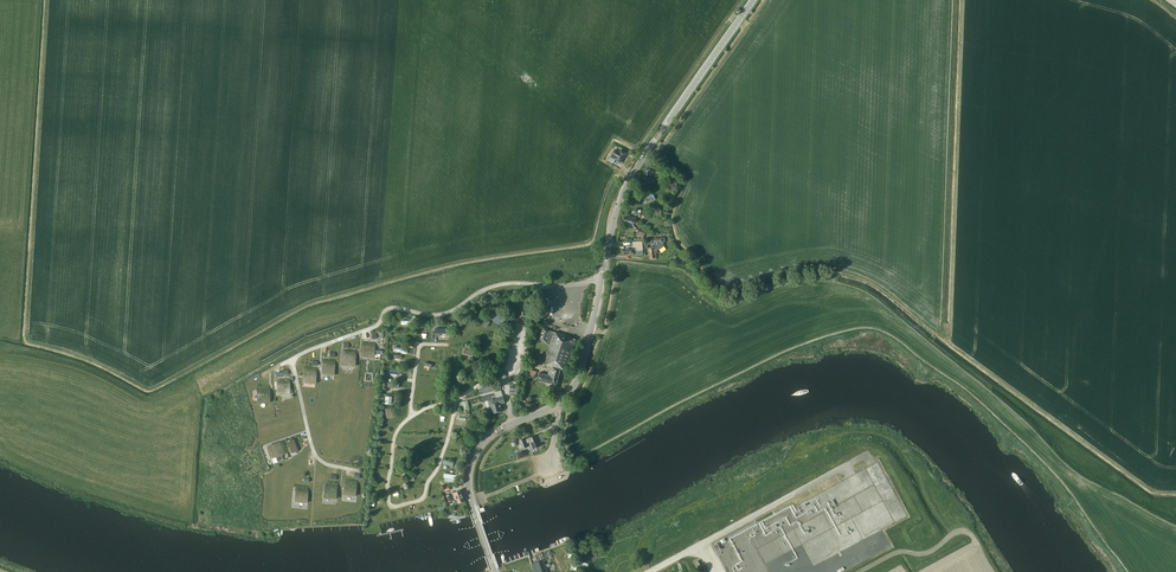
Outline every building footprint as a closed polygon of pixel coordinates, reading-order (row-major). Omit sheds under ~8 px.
[(621,150),(619,152),(615,149),(610,157),(611,157),(608,161),(613,163),(615,159),(621,163),(627,153),(621,150)] [(649,178),(654,169),(648,166),(643,174),(649,178)] [(673,184),(677,178),(668,173),(664,179),(673,184)] [(635,226),(637,218),(629,216),(628,217),(625,216),(623,224),(635,226)] [(655,247),(649,248),(650,259),(656,259),(656,253),(657,253),(657,250),(658,250),(664,246),(664,242),(665,242),(665,237),(661,238),(654,238),(654,243),(655,243),(655,247)] [(624,249),(623,249),(623,255),(635,254),(635,250),(639,250),(643,250),(644,250),(643,240),(638,241),(633,241),(633,245),(633,246),(629,246),(629,248),(626,248),(624,249)] [(529,304),(520,302),(518,313),(527,315),(529,304)] [(566,370),(575,339),(542,328),(538,341),(549,344),(544,360),(542,359),(541,363),(550,366),(548,375),(539,373),(537,380),(549,383),(548,386),(556,388),(560,368),(566,370)] [(362,343),(361,357),(366,358),(366,356),(366,355),(370,356),(370,358),(374,358),(375,344),(362,343)] [(392,351),(405,355),(407,349),(393,345),(392,351)] [(350,364),(350,366),(355,366),(356,353),(343,352),(342,365),(346,366),(347,364),(350,364)] [(321,375),(334,376),(335,362),(322,361),(321,375)] [(311,381),(311,383),(315,383),(317,370),(304,369),(303,382),(307,383),(307,381),(311,381)] [(277,380),(277,395),(281,395),(281,393),(285,393),(285,395),(289,395),(289,380),(277,380)] [(481,394),(494,390),(492,385),(479,389),(481,394)] [(265,403),(269,403),(269,388),(257,388),(257,403),(261,403),(261,401),(265,401),(265,403)] [(502,411),(501,404),(505,403),(503,396),(495,398),(494,394),(481,397),(482,402),(488,400),(490,408),(491,408),(493,413),(499,412),(501,411),(502,411)] [(468,401),(461,402),(459,403),(460,410),(469,408),(468,401)] [(398,406),(386,408),(387,418),(399,416),(398,406)] [(532,449),(541,446),(540,442),(545,440),(542,433),(537,435),(525,440),(525,439),(519,441),(522,449),(528,446),(526,443),(530,442),(532,449)] [(299,450),(295,439),(287,442),(291,453),(299,450)] [(266,447),(270,459),(287,453),(282,441),(266,447)] [(344,480),(343,495),(347,496),(348,494),(351,494),(351,496),(356,497),(357,481),(344,480)] [(325,483),(324,498),(328,498),(328,496),(332,497),(332,499),(336,499),(338,484),(325,483)] [(295,487),(294,502),(298,503),(299,500),(302,501),(302,503),(307,503),(308,488),(295,487)] [(451,493),(447,495),(447,497),(449,501),(454,500),(455,504),(458,504),(459,503),(464,501),(460,490),(454,492),(454,493),(453,493),(451,493)] [(531,564),(534,571),(547,571),(543,560),(531,564)]
